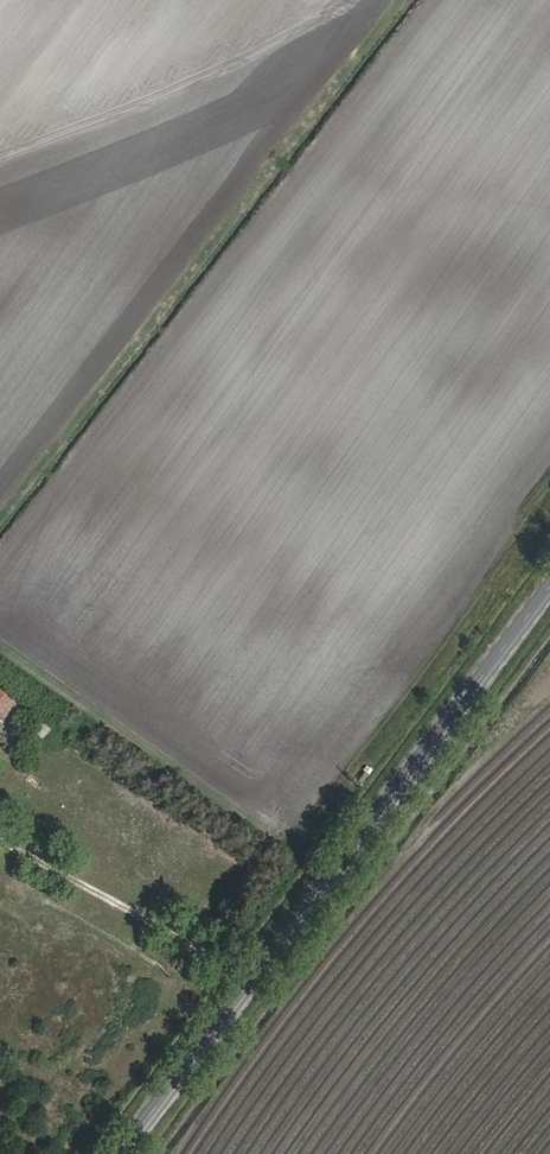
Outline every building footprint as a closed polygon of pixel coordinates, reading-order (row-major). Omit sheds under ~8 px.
[(40,739),(49,728),(39,720),(30,730),(40,739)]
